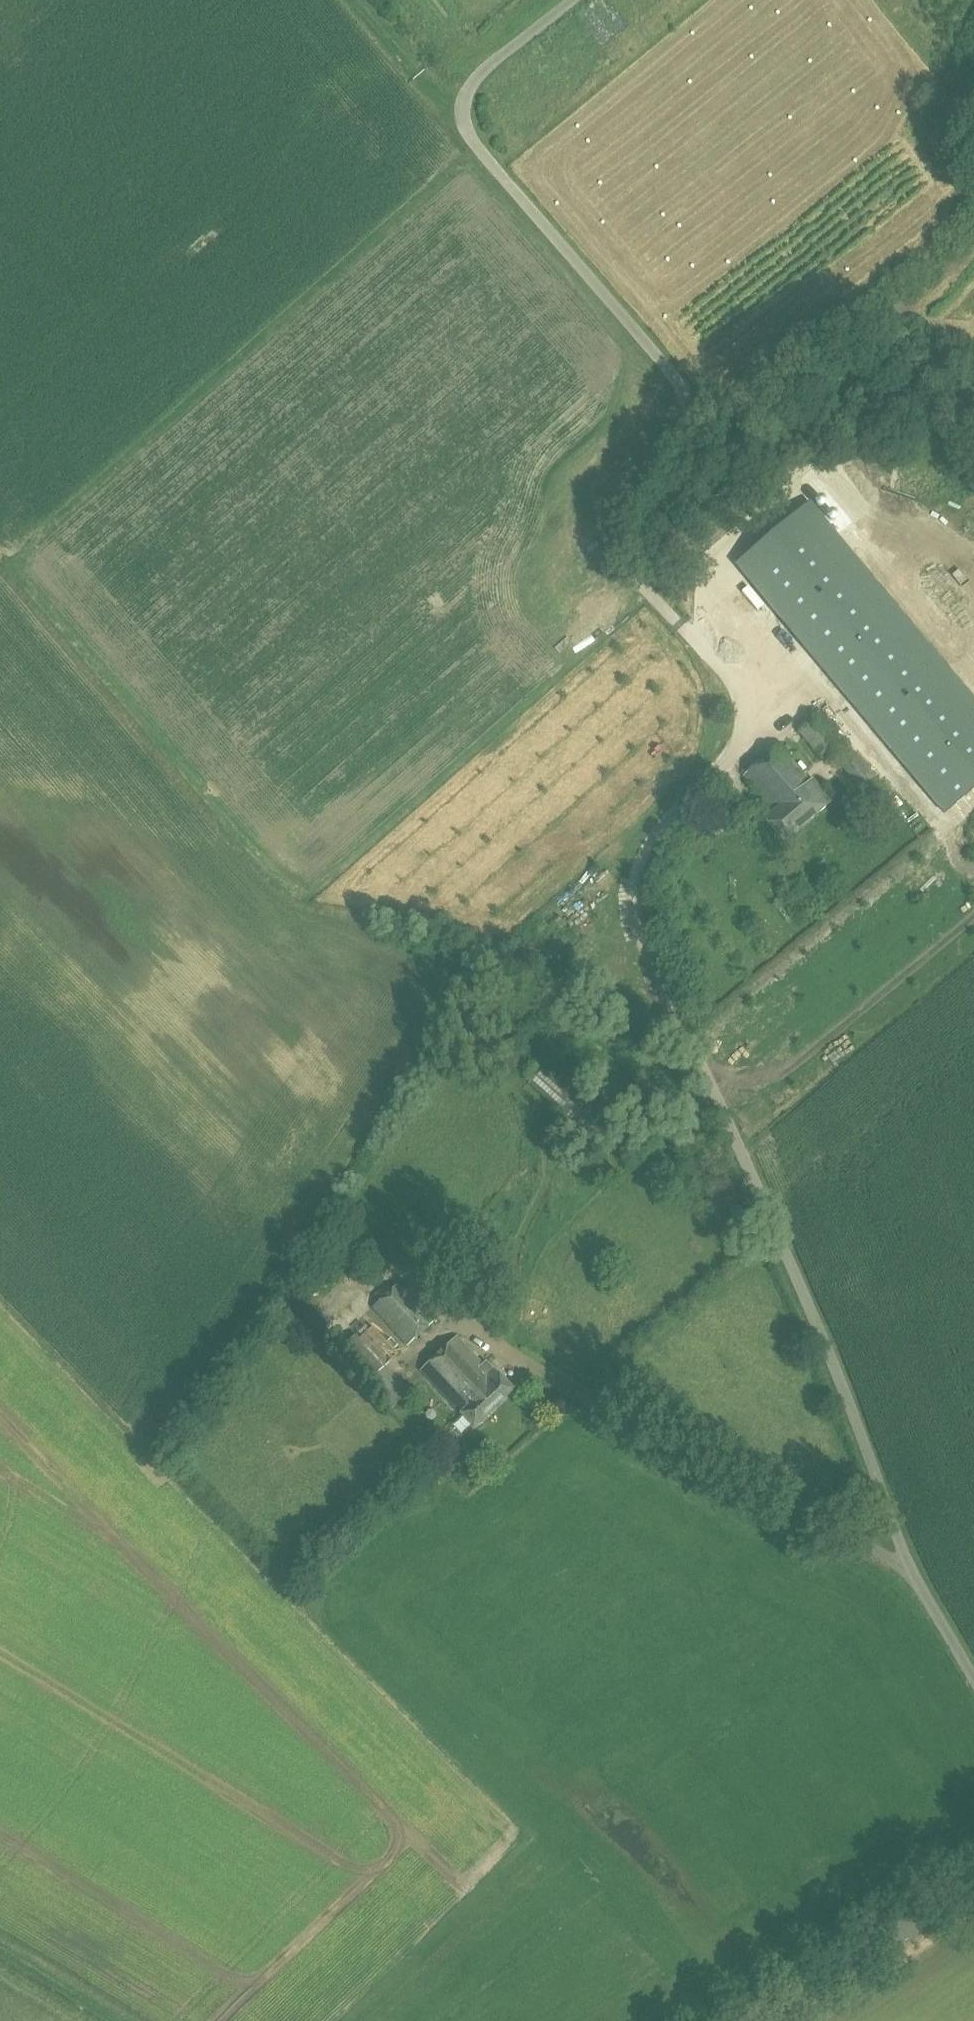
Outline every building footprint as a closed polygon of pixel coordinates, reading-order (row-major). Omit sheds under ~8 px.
[(735,572),(943,815),(973,789),(973,709),(806,513),(735,572)] [(806,709),(815,703),(805,690),(797,696),(806,709)] [(822,761),(824,764),(847,743),(819,711),(796,731),(822,761)] [(761,819),(780,842),(828,802),(809,779),(806,781),(777,746),(741,775),(771,811),(761,819)] [(876,776),(865,762),(859,755),(857,756),(855,753),(839,766),(859,790),(873,779),(876,776)] [(817,777),(830,786),(839,773),(826,765),(817,777)] [(528,1084),(604,1154),(620,1137),(543,1067),(523,1048),(513,1058),(534,1078),(528,1084)] [(371,1307),(406,1346),(435,1320),(399,1281),(371,1307)] [(336,1351),(390,1410),(410,1392),(385,1366),(398,1354),(372,1326),(360,1336),(357,1333),(336,1351)] [(461,1414),(473,1427),(513,1390),(486,1362),(482,1365),(456,1337),(421,1370),(462,1413),(461,1414)]
